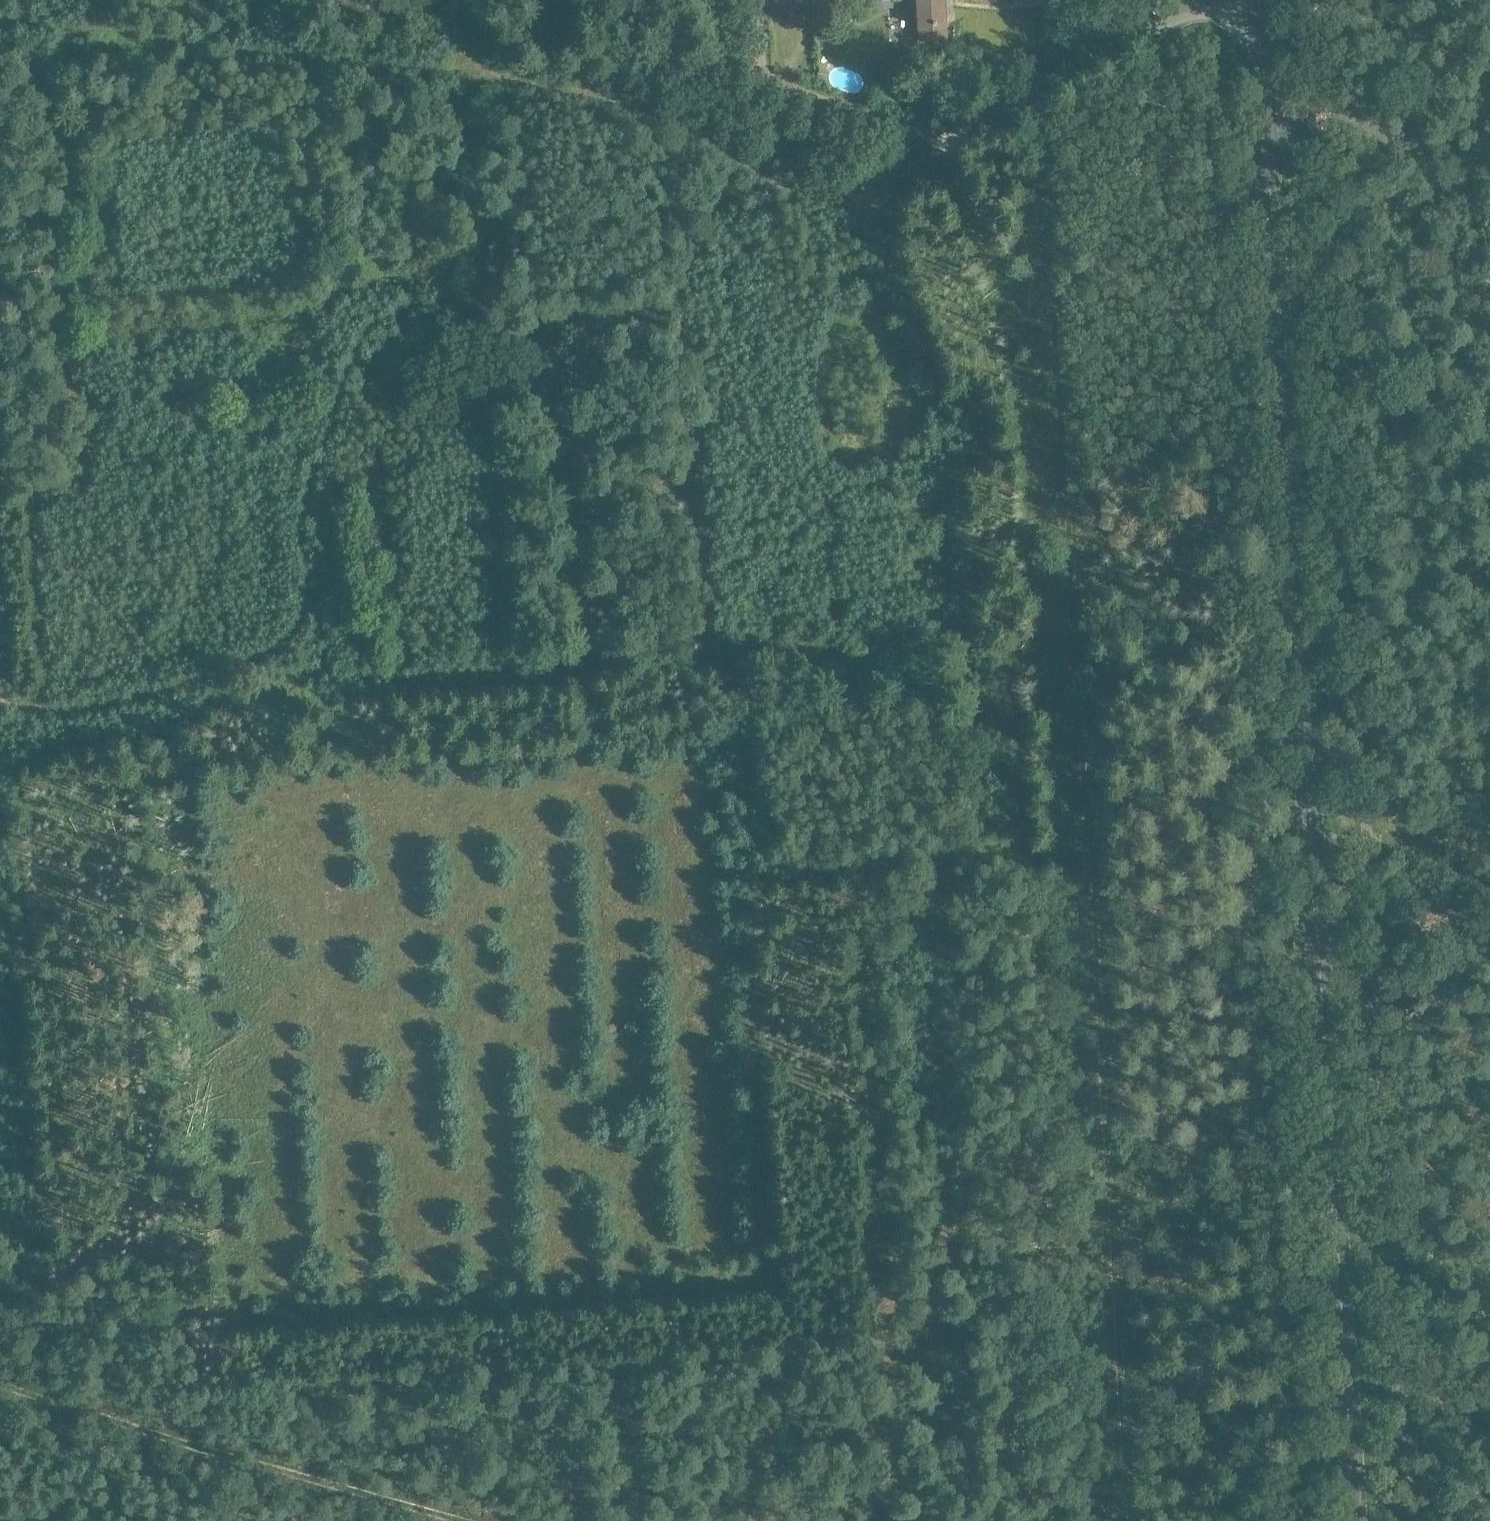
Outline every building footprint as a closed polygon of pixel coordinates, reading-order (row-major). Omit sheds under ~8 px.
[(945,0),(907,0),(907,13),(916,12),(918,43),(948,41),(947,26),(945,0)]
